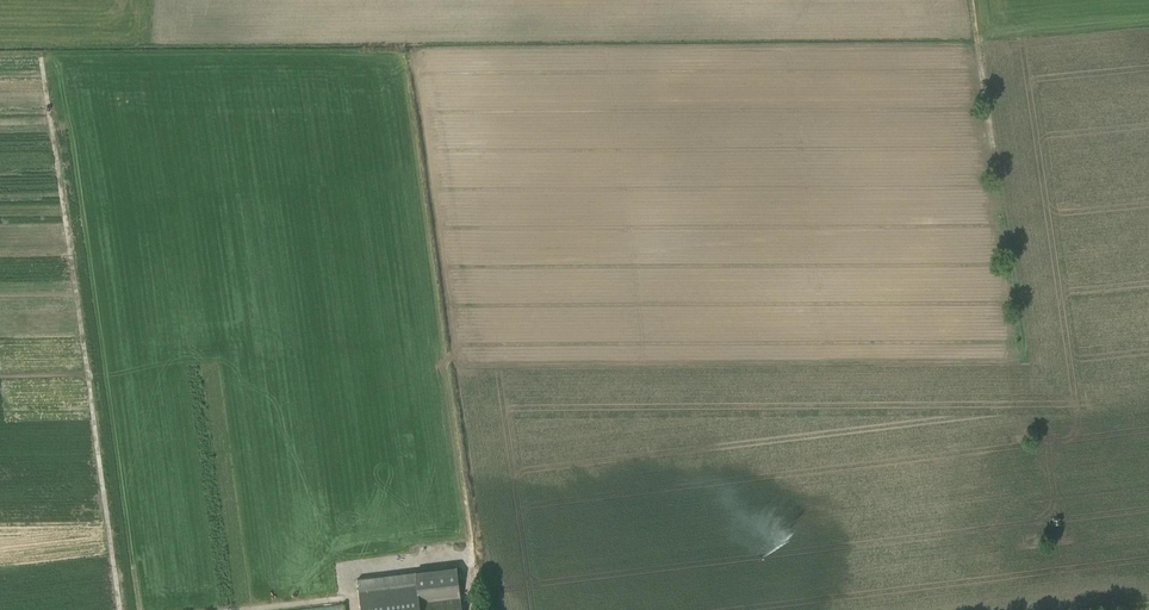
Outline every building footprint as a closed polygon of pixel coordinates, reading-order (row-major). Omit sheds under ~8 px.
[(457,566),(415,571),(416,584),(375,589),(374,577),(357,579),(359,591),(358,591),(361,609),(462,609),(457,566)]
